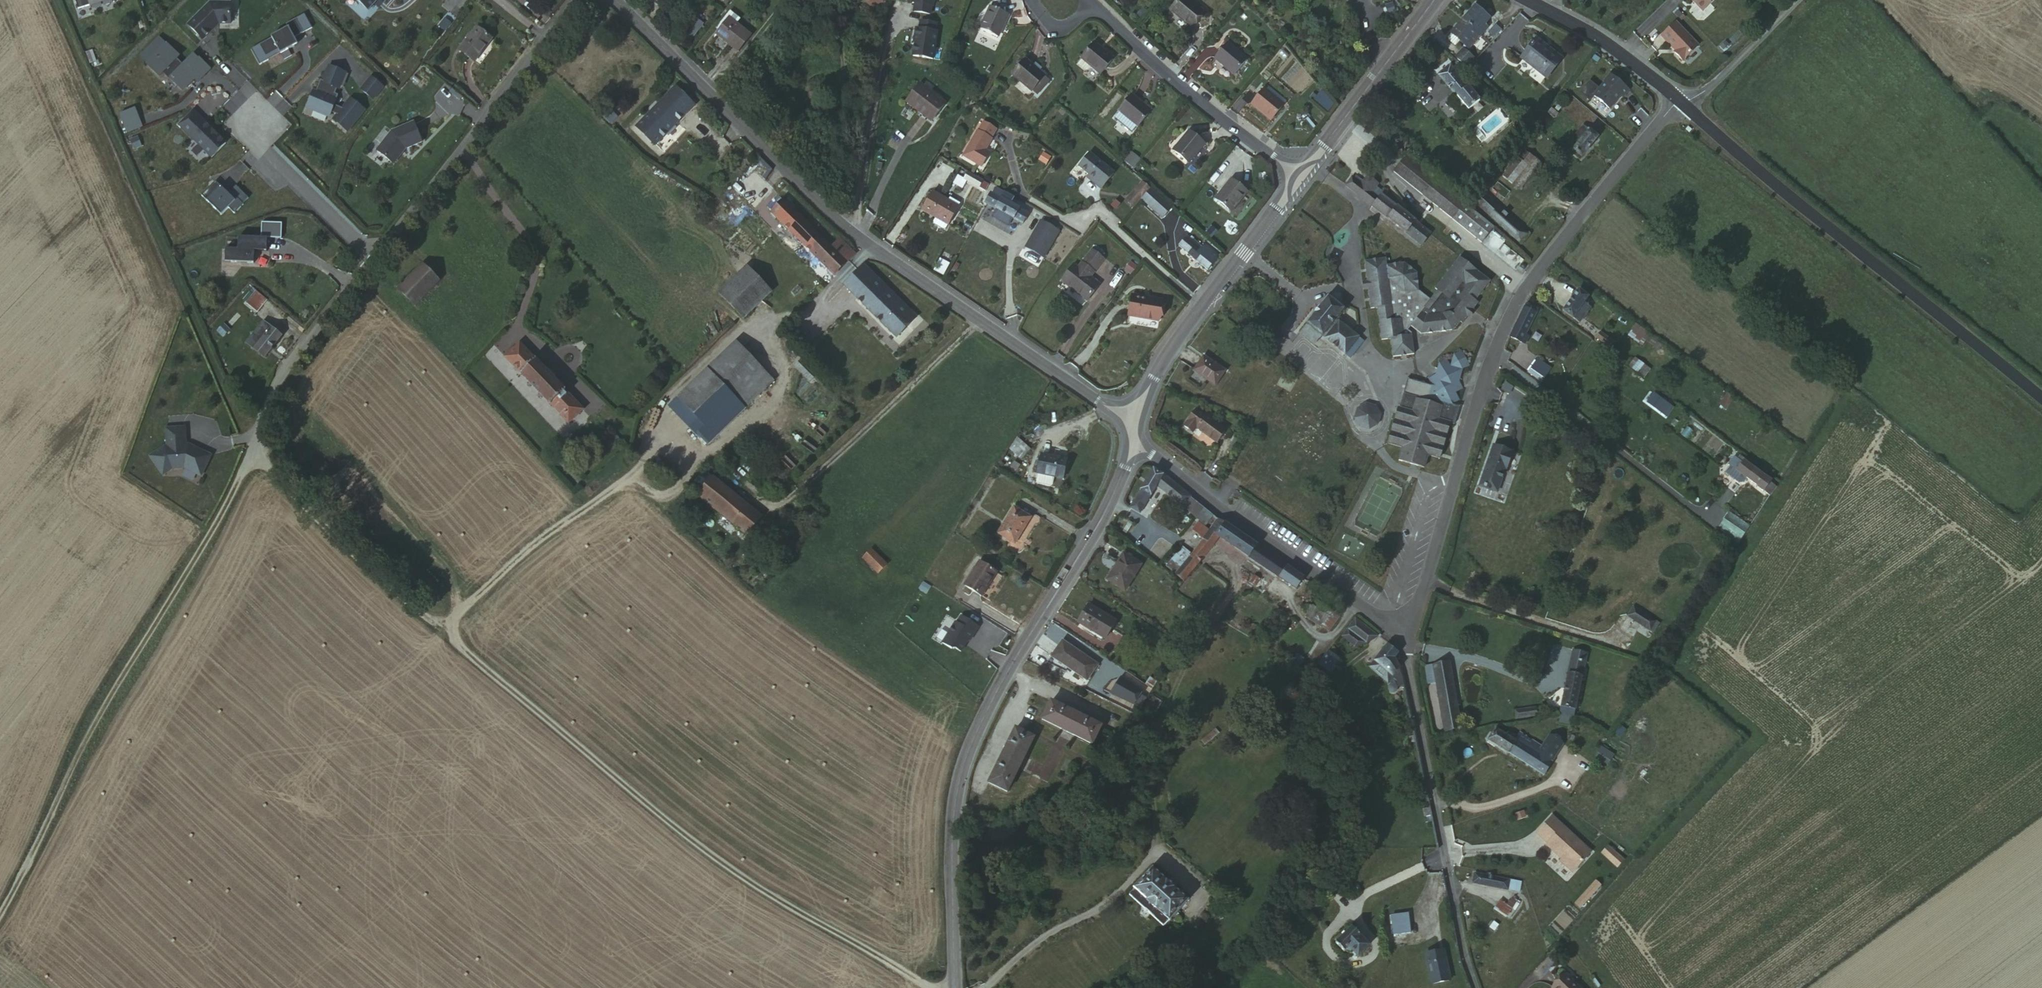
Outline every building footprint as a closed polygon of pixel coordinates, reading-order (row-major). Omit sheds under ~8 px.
[(201,38),(218,23),(230,22),(229,0),(216,0),(210,0),(186,24),(201,38)] [(388,0),(349,0),(366,17),(375,7),(374,6),(377,2),(383,8),(389,2),(388,0)] [(662,10),(670,0),(649,0),(662,10)] [(857,6),(860,4),(864,8),(870,0),(849,0),(857,6)] [(915,13),(932,15),(933,8),(934,8),(935,0),(914,0),(913,5),(916,5),(915,13)] [(1181,0),(1169,0),(1162,9),(1180,26),(1193,10),(1181,0)] [(1693,18),(1709,3),(1706,0),(1677,0),(1693,18)] [(879,5),(875,1),(871,7),(875,11),(879,5)] [(1455,20),(1472,35),(1478,28),(1475,25),(1480,19),(1467,7),(1455,20)] [(988,43),(998,20),(983,13),(973,36),(988,43)] [(1494,30),(1501,21),(1497,17),(1489,25),(1494,30)] [(258,44),(264,57),(296,42),(293,37),(303,32),(295,18),(287,22),(287,26),(270,34),(271,39),(258,44)] [(696,18),(684,34),(692,40),(704,24),(696,18)] [(1466,44),(1472,35),(1455,20),(1443,33),(1451,41),(1456,46),(1462,40),(1466,44)] [(706,38),(729,57),(742,41),(720,21),(706,38)] [(911,37),(908,37),(905,63),(926,66),(929,39),(928,39),(929,32),(912,29),(911,37)] [(1667,30),(1654,43),(1669,59),(1667,60),(1676,69),(1691,54),(1667,30)] [(474,33),(455,55),(469,67),(488,45),(474,33)] [(1451,41),(1443,33),(1439,37),(1439,40),(1446,46),(1447,46),(1451,41)] [(1555,60),(1530,39),(1515,58),(1541,79),(1555,60)] [(1106,57),(1085,40),(1073,57),(1074,58),(1070,64),(1080,73),(1086,66),(1095,73),(1106,57)] [(1461,50),(1466,44),(1462,40),(1456,46),(1461,50)] [(145,63),(158,75),(179,56),(166,42),(145,63)] [(1231,66),(1215,47),(1200,59),(1217,79),(1231,66)] [(1465,60),(1455,51),(1448,59),(1458,68),(1465,60)] [(1024,94),(1026,93),(1036,81),(1037,80),(1033,75),(1036,71),(1030,65),(1027,69),(1020,62),(1007,76),(1024,94)] [(328,65),(320,81),(341,91),(347,72),(328,65)] [(1448,99),(1460,113),(1472,103),(1440,67),(1429,77),(1448,99)] [(1592,95),(1611,112),(1630,90),(1611,74),(1592,95)] [(359,90),(373,101),(384,87),(371,76),(359,90)] [(1036,81),(1026,93),(1030,98),(1041,86),(1036,81)] [(971,96),(975,89),(969,85),(965,91),(971,96)] [(914,116),(923,125),(938,110),(916,87),(901,103),(914,116)] [(311,88),(305,108),(329,118),(337,99),(311,88)] [(642,114),(660,133),(686,108),(669,89),(642,114)] [(1328,112),(1336,104),(1321,91),(1314,99),(1328,112)] [(1144,111),(1128,95),(1113,111),(1130,127),(1144,111)] [(1256,131),(1267,116),(1248,99),(1236,115),(1256,131)] [(1454,118),(1460,113),(1448,99),(1442,104),(1454,118)] [(125,133),(142,128),(136,109),(120,114),(125,133)] [(177,124),(211,157),(226,143),(193,110),(177,124)] [(646,147),(660,133),(642,114),(628,127),(646,147)] [(976,126),(970,134),(983,143),(988,134),(976,126)] [(417,149),(409,128),(389,136),(372,154),(388,168),(396,159),(394,158),(397,156),(398,157),(400,154),(417,149)] [(1518,138),(1523,132),(1519,129),(1515,135),(1518,138)] [(1198,146),(1183,133),(1167,152),(1183,165),(1198,146)] [(983,143),(970,134),(954,160),(973,171),(982,156),(977,152),(983,143)] [(1572,162),(1589,141),(1581,134),(1575,141),(1572,138),(1566,146),(1564,144),(1558,151),(1572,162)] [(1039,161),(1048,165),(1052,157),(1043,153),(1039,161)] [(1130,164),(1123,157),(1117,163),(1125,171),(1130,164)] [(1390,174),(1421,197),(1423,195),(1433,181),(1402,157),(1390,174)] [(1079,182),(1094,194),(1106,177),(1085,158),(1075,172),(1082,178),(1079,182)] [(1531,172),(1515,158),(1495,182),(1504,190),(1506,188),(1513,195),(1531,172)] [(1351,177),(1346,185),(1372,204),(1370,210),(1420,247),(1431,233),(1417,223),(1420,219),(1381,189),(1384,185),(1373,176),(1365,187),(1351,177)] [(974,185),(961,177),(958,183),(971,191),(974,185)] [(229,207),(235,213),(250,198),(236,184),(228,193),(216,181),(202,195),(222,215),(229,207)] [(1433,181),(1423,195),(1482,243),(1495,226),(1433,181)] [(1141,190),(1134,184),(1126,193),(1133,201),(1141,190)] [(1238,197),(1222,184),(1207,204),(1222,216),(1238,197)] [(1153,220),(1163,210),(1141,190),(1133,201),(1153,220)] [(989,193),(986,198),(995,203),(997,198),(989,193)] [(1133,201),(1126,193),(1117,204),(1125,211),(1133,201)] [(1522,244),(1530,233),(1486,193),(1477,203),(1522,244)] [(925,219),(938,228),(948,210),(925,195),(915,213),(925,219)] [(981,208),(1014,228),(1021,218),(1003,207),(1005,202),(997,198),(995,203),(986,198),(981,208)] [(819,245),(774,199),(762,212),(821,271),(842,249),(827,236),(819,245)] [(1029,212),(1031,207),(1016,200),(1014,204),(1029,212)] [(1019,231),(1024,220),(1021,218),(1014,228),(1019,231)] [(933,236),(938,228),(925,219),(921,227),(933,236)] [(1045,259),(1060,230),(1040,220),(1025,249),(1045,259)] [(1200,271),(1211,258),(1197,246),(1195,249),(1187,241),(1185,244),(1179,238),(1172,247),(1200,271)] [(248,266),(249,254),(262,254),(262,241),(233,240),(233,252),(220,252),(220,265),(248,266)] [(1082,279),(1096,260),(1084,251),(1071,270),(1065,266),(1053,283),(1079,303),(1091,285),(1082,279)] [(1387,256),(1364,260),(1370,309),(1376,308),(1381,340),(1389,340),(1393,358),(1414,355),(1412,334),(1408,331),(1410,327),(1423,336),(1457,331),(1492,282),(1464,260),(1429,294),(1419,287),(1417,271),(1406,261),(1388,262),(1387,256)] [(409,306),(433,281),(419,266),(395,291),(409,306)] [(1119,282),(1126,272),(1119,266),(1111,275),(1119,282)] [(765,293),(740,268),(712,294),(737,320),(765,293)] [(839,288),(891,339),(907,323),(856,271),(839,288)] [(1346,307),(1328,294),(1307,322),(1324,336),(1338,318),(1346,307)] [(1580,302),(1570,294),(1554,315),(1570,327),(1583,311),(1577,306),(1580,302)] [(242,305),(250,298),(246,295),(239,302),(242,305)] [(253,295),(250,298),(242,305),(242,306),(252,316),(263,304),(253,295)] [(1151,324),(1155,304),(1126,299),(1122,320),(1151,324)] [(216,320),(209,326),(215,332),(221,326),(216,320)] [(1307,322),(1301,333),(1317,346),(1324,336),(1307,322)] [(1654,348),(1659,339),(1635,325),(1630,334),(1654,348)] [(258,326),(239,345),(256,361),(274,342),(258,326)] [(1365,339),(1361,335),(1346,355),(1351,358),(1365,339)] [(1607,349),(1593,337),(1588,343),(1603,355),(1607,349)] [(562,424),(575,410),(549,380),(552,377),(546,370),(542,374),(514,344),(499,358),(562,424)] [(703,446),(766,384),(735,351),(671,413),(698,441),(703,446)] [(1434,385),(1430,396),(1454,403),(1463,369),(1470,366),(1463,351),(1441,361),(1434,385)] [(1644,378),(1651,370),(1635,357),(1628,366),(1644,378)] [(1207,389),(1216,375),(1195,358),(1186,373),(1207,389)] [(1550,368),(1538,358),(1529,371),(1540,381),(1550,368)] [(1453,421),(1457,406),(1430,396),(1434,385),(1408,378),(1401,405),(1411,408),(1415,397),(1442,405),(1438,417),(1453,421)] [(773,392),(766,384),(703,446),(696,454),(702,460),(773,392)] [(1411,408),(1401,405),(1389,442),(1402,446),(1398,460),(1424,468),(1430,449),(1443,453),(1453,421),(1438,417),(1442,405),(1415,397),(1411,408)] [(1367,403),(1359,408),(1357,417),(1360,425),(1369,427),(1378,422),(1380,413),(1376,406),(1367,403)] [(1667,413),(1656,405),(1649,415),(1659,423),(1667,413)] [(1216,435),(1187,413),(1174,432),(1184,441),(1189,433),(1207,448),(1216,435)] [(204,465),(197,462),(201,455),(189,450),(188,452),(184,450),(182,451),(182,449),(180,431),(161,433),(163,451),(161,451),(147,462),(160,480),(169,473),(181,471),(198,478),(204,465)] [(696,454),(703,446),(698,441),(691,449),(696,454)] [(1495,444),(1481,484),(1498,489),(1512,449),(1495,444)] [(1015,461),(1023,452),(1016,445),(1008,455),(1015,461)] [(1049,481),(1056,482),(1059,463),(1034,459),(1031,479),(1049,481)] [(1762,500),(1768,491),(1753,480),(1755,478),(1731,461),(1723,470),(1727,474),(1722,481),(1734,490),(1740,489),(1742,485),(1762,500)] [(1150,488),(1176,509),(1179,505),(1193,516),(1189,520),(1199,529),(1206,519),(1160,482),(1147,473),(1124,511),(1132,517),(1150,488)] [(754,518),(706,478),(693,494),(740,534),(754,518)] [(1029,489),(1047,492),(1049,481),(1031,479),(1029,489)] [(1055,493),(1056,482),(1049,481),(1047,492),(1055,493)] [(1025,523),(1007,513),(993,539),(1010,549),(1025,523)] [(1731,545),(1742,530),(1720,515),(1710,531),(1731,545)] [(1201,535),(1233,559),(1241,546),(1243,544),(1210,522),(1201,535)] [(1241,546),(1233,559),(1284,590),(1291,579),(1241,546)] [(881,566),(867,550),(858,559),(871,574),(881,566)] [(1120,562),(1123,555),(1115,551),(1112,557),(1120,562)] [(1134,561),(1123,555),(1120,562),(1112,557),(1102,578),(1121,587),(1134,561)] [(1179,580),(1191,563),(1184,556),(1171,574),(1179,580)] [(974,569),(960,594),(977,604),(991,579),(974,569)] [(1245,590),(1250,582),(1246,579),(1241,586),(1245,590)] [(1100,637),(1111,619),(1084,602),(1073,620),(1100,637)] [(1313,604),(1305,617),(1329,632),(1339,617),(1323,606),(1321,609),(1313,604)] [(1650,625),(1629,610),(1622,620),(1642,634),(1650,625)] [(980,628),(960,615),(942,645),(953,653),(958,652),(961,654),(968,643),(971,642),(980,628)] [(1178,633),(1183,625),(1175,620),(1170,628),(1178,633)] [(1378,636),(1357,620),(1344,640),(1356,648),(1371,644),(1378,636)] [(1080,677),(1090,661),(1054,638),(1044,655),(1080,677)] [(1389,683),(1395,676),(1400,668),(1399,652),(1388,643),(1369,667),(1389,683)] [(1328,651),(1318,665),(1330,674),(1339,660),(1328,651)] [(1560,716),(1573,718),(1587,653),(1573,651),(1560,716)] [(1444,731),(1460,729),(1449,662),(1433,664),(1444,731)] [(1146,686),(1122,670),(1106,697),(1130,712),(1146,686)] [(1097,724),(1045,699),(1036,718),(1089,743),(1097,724)] [(1517,720),(1536,718),(1535,709),(1516,711),(1517,720)] [(1003,761),(1002,792),(1027,737),(1008,727),(995,758),(1003,761)] [(1496,730),(1489,741),(1545,776),(1554,763),(1544,757),(1549,750),(1522,734),(1520,738),(1514,734),(1511,740),(1496,730)] [(1601,746),(1595,757),(1608,763),(1614,753),(1601,746)] [(984,783),(1002,792),(1003,761),(995,758),(984,783)] [(1591,856),(1552,820),(1537,837),(1548,847),(1546,849),(1565,866),(1564,868),(1572,876),(1591,856)] [(1608,846),(1601,854),(1619,869),(1626,860),(1608,846)] [(1165,923),(1184,904),(1170,890),(1172,888),(1162,879),(1160,881),(1146,868),(1127,887),(1129,891),(1124,895),(1157,927),(1163,921),(1165,923)] [(1466,885),(1502,892),(1503,884),(1467,876),(1466,885)] [(1592,890),(1588,886),(1567,908),(1572,912),(1592,890)] [(1392,935),(1410,935),(1410,914),(1391,914),(1392,935)] [(1357,958),(1371,943),(1355,927),(1339,943),(1347,953),(1350,950),(1357,958)] [(1449,976),(1446,954),(1427,958),(1430,979),(1449,976)] [(1555,982),(1562,987),(1565,987),(1567,985),(1559,977),(1555,982)]
